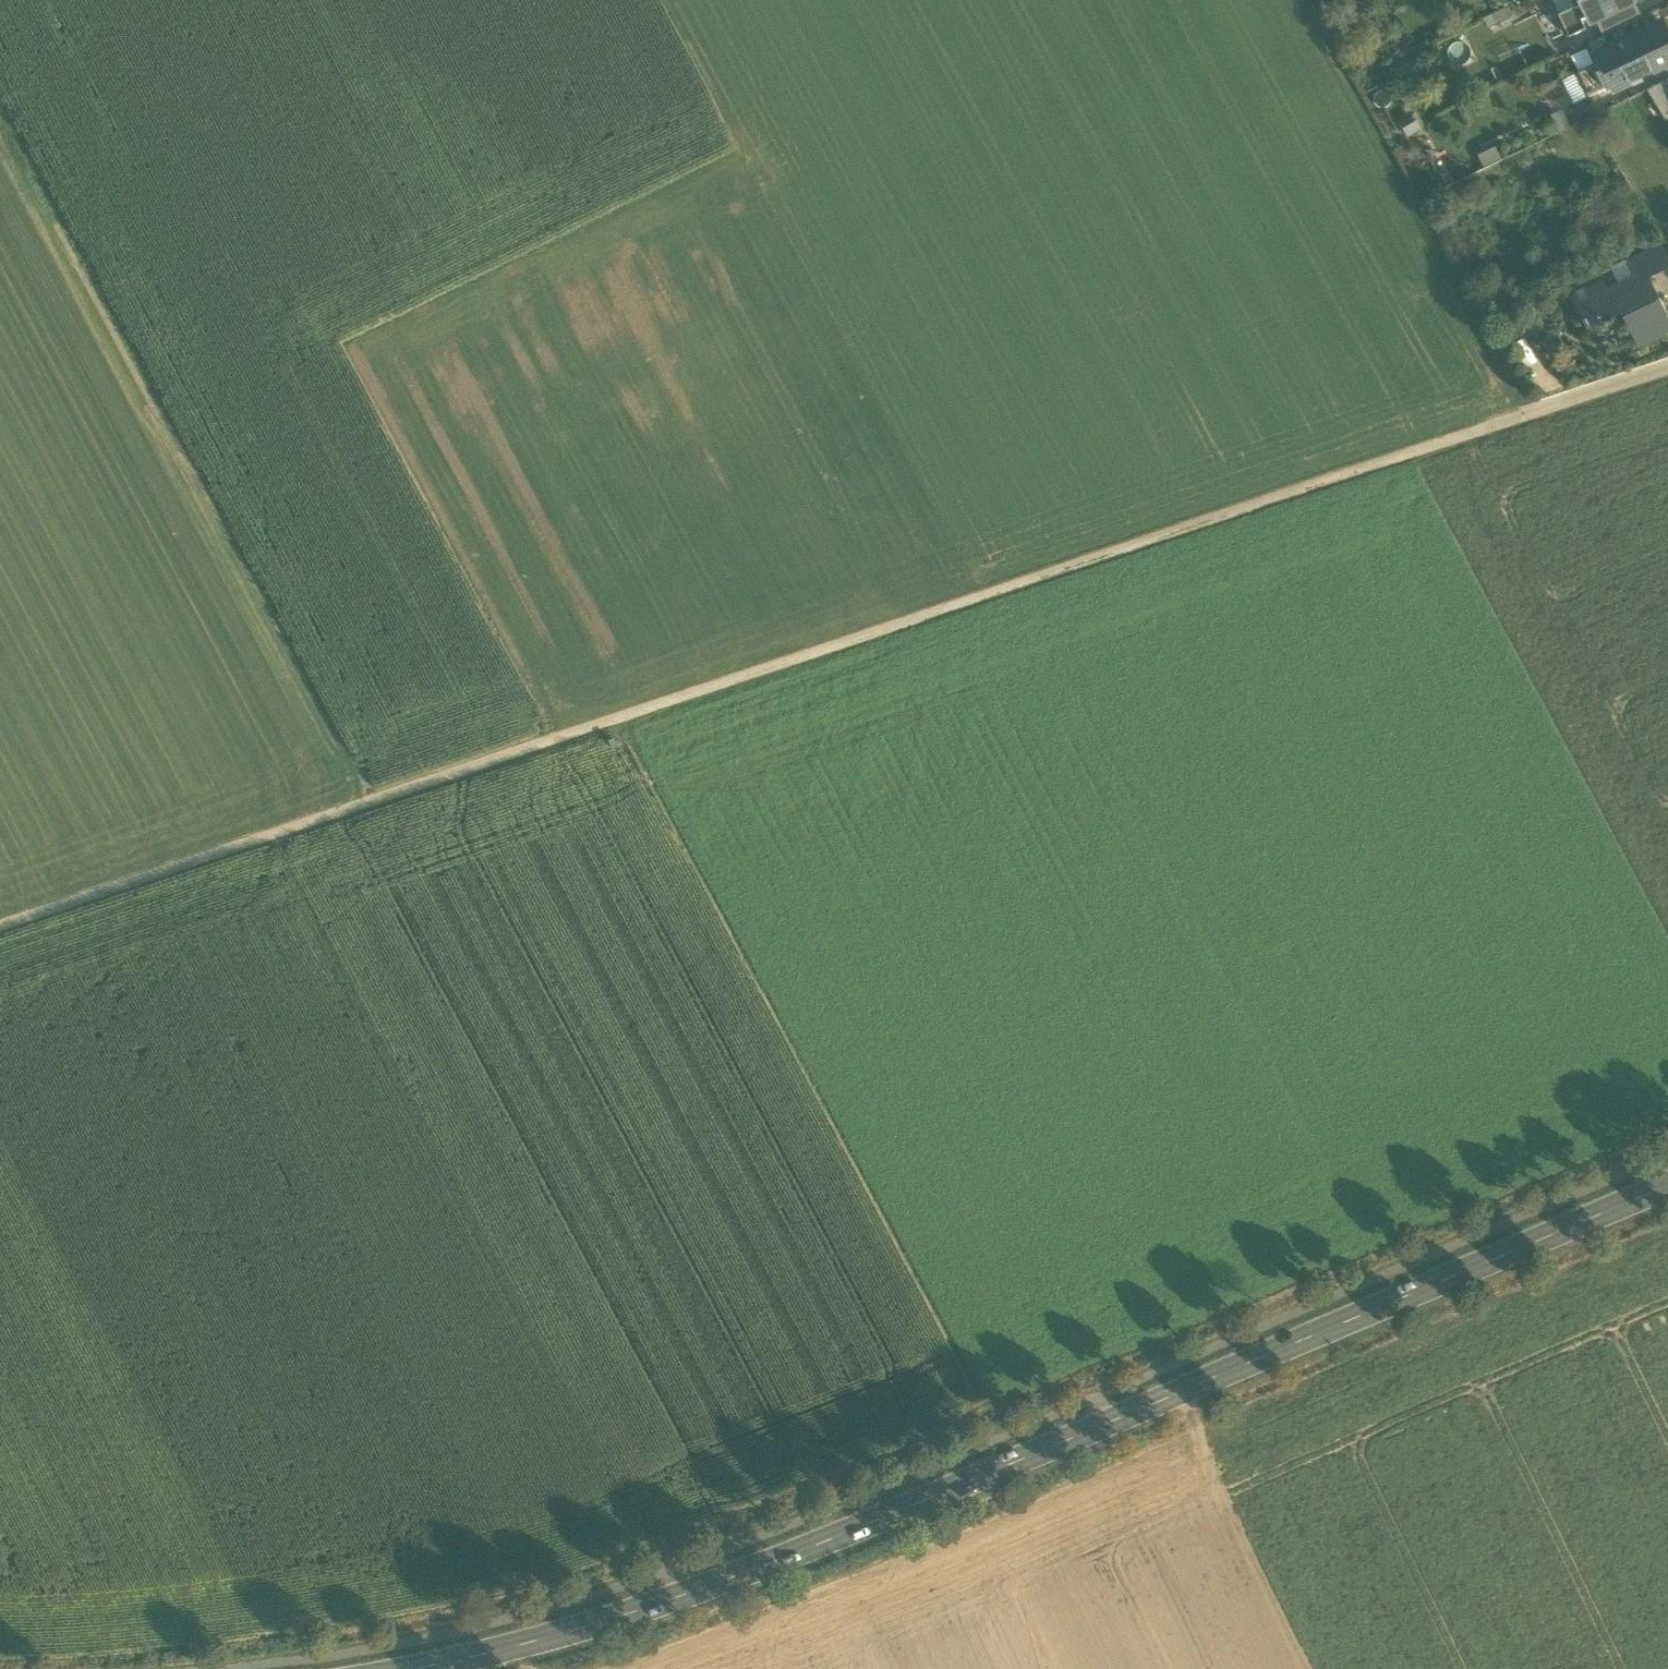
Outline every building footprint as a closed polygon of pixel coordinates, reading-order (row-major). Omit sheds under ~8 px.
[(1574,0),(1552,0),(1559,15),(1577,7),(1574,0)] [(1577,7),(1578,9),(1583,6),(1588,17),(1592,24),(1598,21),(1633,4),(1635,3),(1634,0),(1574,0),(1577,7)] [(1640,18),(1633,4),(1598,21),(1604,35),(1640,18)] [(1578,9),(1577,7),(1559,15),(1570,37),(1586,29),(1582,20),(1588,17),(1583,6),(1578,9)] [(1507,7),(1483,18),(1488,29),(1512,18),(1507,7)] [(1610,48),(1646,30),(1640,18),(1604,35),(1610,48)] [(1608,88),(1612,86),(1615,91),(1667,66),(1667,42),(1665,36),(1667,35),(1667,32),(1663,22),(1646,30),(1610,48),(1597,54),(1605,71),(1601,73),(1608,88)] [(1605,71),(1597,54),(1592,56),(1596,64),(1578,73),(1590,98),(1608,88),(1601,73),(1605,71)] [(1666,119),(1667,118),(1667,80),(1649,90),(1666,119)] [(1654,246),(1666,270),(1667,269),(1667,253),(1662,242),(1654,246)] [(1650,277),(1666,270),(1654,246),(1627,260),(1630,267),(1642,262),(1650,277)] [(1638,346),(1640,346),(1638,343),(1653,336),(1654,339),(1667,332),(1667,316),(1659,297),(1655,299),(1646,279),(1650,277),(1642,262),(1630,267),(1637,280),(1625,286),(1624,283),(1578,306),(1588,327),(1620,311),(1630,306),(1636,317),(1626,322),(1638,346)] [(1655,299),(1659,297),(1650,277),(1646,279),(1655,299)] [(1630,306),(1620,311),(1626,322),(1636,317),(1630,306)]
